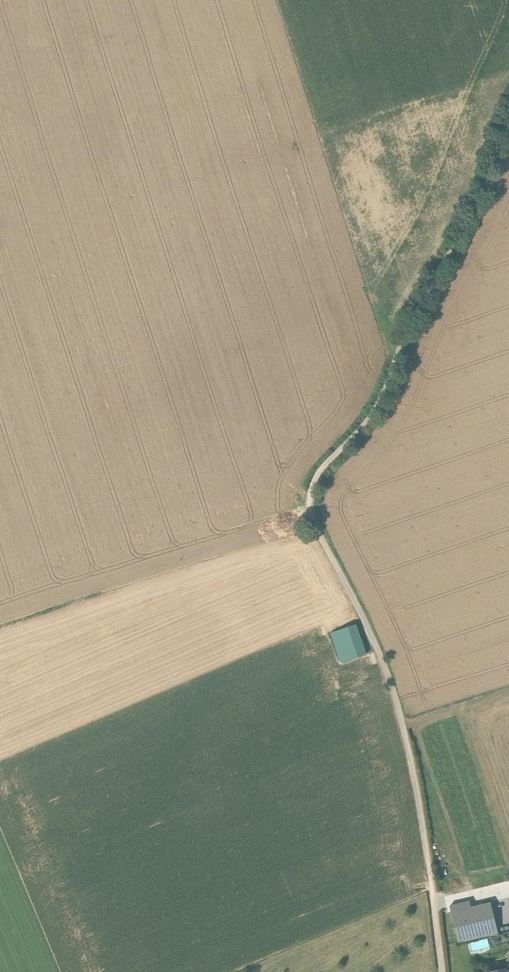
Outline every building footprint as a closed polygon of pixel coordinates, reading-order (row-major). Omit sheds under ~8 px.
[(367,654),(356,624),(332,633),(343,663),(367,654)] [(459,942),(499,933),(491,902),(451,912),(459,942)] [(496,936),(490,939),(494,945),(500,942),(496,936)]
